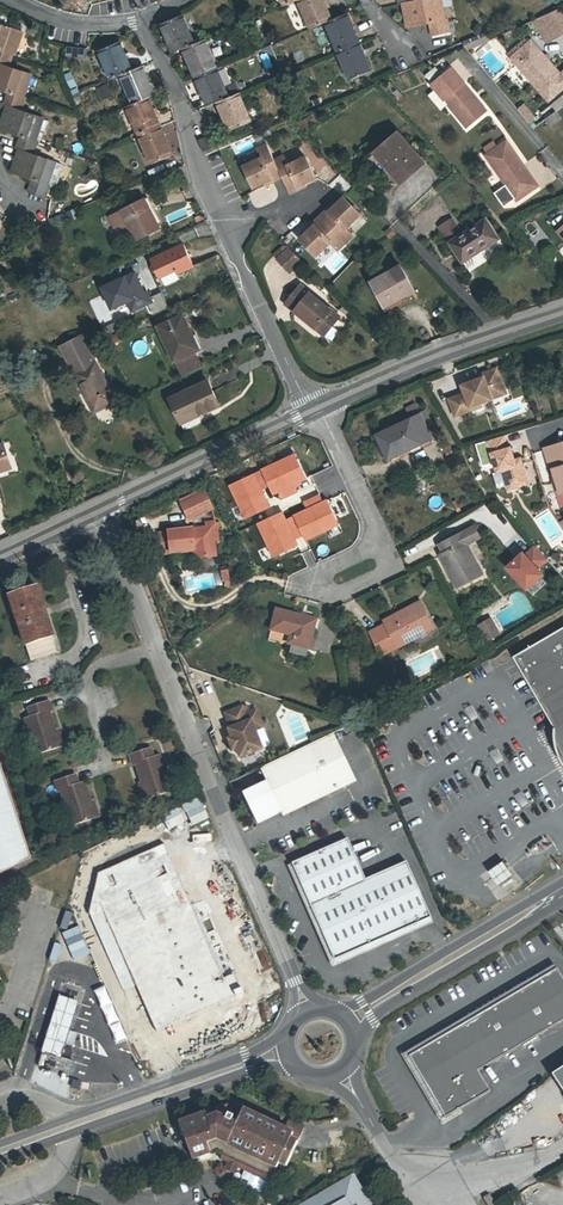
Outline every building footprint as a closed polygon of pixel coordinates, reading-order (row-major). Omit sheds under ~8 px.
[(311,28),(326,22),(332,19),(324,0),(299,0),(311,28)] [(418,1),(403,4),(408,27),(432,22),(435,36),(450,33),(448,19),(445,19),(443,10),(441,11),(439,0),(423,0),(418,1)] [(562,33),(562,30),(558,20),(562,17),(562,8),(562,7),(542,16),(547,25),(549,24),(556,37),(562,33)] [(332,19),(326,22),(338,51),(359,42),(347,13),(332,19)] [(161,24),(173,53),(183,49),(195,44),(182,15),(161,24)] [(9,67),(14,54),(11,53),(14,44),(12,44),(17,30),(0,25),(0,64),(9,67)] [(195,44),(183,49),(195,77),(217,68),(205,39),(195,44)] [(508,54),(511,58),(549,101),(562,89),(562,72),(560,74),(531,41),(528,43),(524,39),(508,54)] [(99,50),(111,79),(121,75),(132,70),(120,41),(99,50)] [(359,42),(338,51),(350,80),(371,71),(359,42)] [(78,47),(66,46),(65,55),(83,57),(84,48),(78,47)] [(21,111),(26,98),(23,97),(26,88),(24,87),(29,74),(9,67),(0,64),(0,89),(11,92),(6,106),(7,106),(21,111)] [(132,70),(121,75),(133,104),(149,97),(155,95),(143,66),(132,70)] [(229,97),(217,68),(195,77),(208,106),(218,102),(229,97)] [(432,85),(436,89),(448,104),(467,127),(487,111),(452,68),(432,85)] [(109,84),(97,89),(102,99),(113,95),(109,84)] [(448,104),(436,89),(429,95),(441,110),(448,104)] [(229,97),(218,102),(230,131),(251,122),(239,93),(229,97)] [(562,106),(562,93),(550,102),(556,111),(562,106)] [(133,104),(127,106),(139,135),(161,126),(149,97),(133,104)] [(33,155),(38,141),(35,140),(38,132),(36,131),(41,118),(21,111),(7,106),(0,127),(0,128),(23,136),(18,149),(20,150),(33,155)] [(524,106),(518,111),(525,118),(531,113),(524,106)] [(557,110),(544,116),(548,126),(561,120),(557,110)] [(535,118),(531,113),(525,118),(528,123),(529,123),(535,118)] [(305,131),(317,123),(311,115),(299,123),(305,131)] [(161,126),(139,135),(152,164),(173,155),(161,126)] [(423,162),(398,133),(375,153),(400,181),(423,162)] [(214,147),(209,136),(198,140),(203,152),(214,147)] [(507,140),(497,147),(489,153),(486,155),(517,201),(539,186),(507,140)] [(489,153),(497,147),(494,142),(485,148),(489,153)] [(254,188),(266,183),(272,179),(274,182),(283,177),(275,161),(267,145),(258,149),(262,158),(244,167),(254,188)] [(30,193),(46,198),(50,185),(47,184),(51,176),(48,175),(53,162),(33,155),(20,150),(12,172),(35,180),(30,193)] [(284,156),(275,161),(283,177),(290,193),(300,189),(298,186),(305,183),(317,178),(306,157),(288,165),(284,156)] [(62,165),(53,162),(48,175),(51,176),(47,184),(50,185),(54,187),(57,185),(63,167),(62,165)] [(255,206),(279,197),(273,183),(250,191),(255,206)] [(344,197),(335,206),(330,211),(328,209),(320,216),(345,242),(353,235),(346,228),(360,214),(344,197)] [(159,229),(145,199),(109,217),(121,240),(135,234),(137,240),(159,229)] [(338,249),(345,242),(320,216),(313,223),(315,225),(309,230),(300,239),(316,256),(331,242),(338,249)] [(440,226),(450,242),(462,235),(452,219),(440,226)] [(486,219),(462,235),(450,242),(463,262),(499,239),(486,219)] [(194,266),(184,244),(152,259),(161,277),(177,270),(178,273),(194,266)] [(278,260),(290,273),(301,262),(288,249),(278,260)] [(415,290),(401,266),(373,282),(388,310),(408,299),(406,295),(415,290)] [(97,284),(108,307),(125,300),(130,312),(151,302),(134,267),(97,284)] [(301,285),(286,304),(325,335),(340,317),(301,285)] [(174,361),(176,360),(194,352),(203,348),(197,335),(193,336),(184,315),(159,326),(174,361)] [(109,333),(124,326),(122,320),(107,326),(109,333)] [(123,330),(109,337),(112,344),(126,337),(123,330)] [(61,347),(83,391),(87,389),(98,411),(116,401),(95,362),(94,362),(81,337),(61,347)] [(194,352),(176,360),(182,376),(201,367),(194,352)] [(497,369),(482,374),(484,377),(477,380),(463,385),(466,393),(449,399),(456,416),(472,410),(471,406),(492,399),(490,393),(504,388),(497,369)] [(171,398),(181,420),(197,412),(198,415),(219,406),(208,381),(171,398)] [(506,393),(504,388),(490,393),(492,399),(506,393)] [(87,389),(83,391),(95,412),(98,411),(87,389)] [(410,418),(420,413),(416,403),(405,408),(410,418)] [(197,412),(181,420),(185,430),(202,422),(198,415),(197,412)] [(433,440),(420,413),(410,418),(377,433),(388,458),(406,449),(407,452),(433,440)] [(504,436),(486,442),(490,455),(493,454),(495,463),(498,472),(503,471),(508,486),(517,483),(518,487),(528,484),(522,464),(516,466),(515,461),(511,448),(508,449),(504,436)] [(556,481),(560,494),(562,493),(562,443),(545,448),(551,470),(553,470),(556,481)] [(10,462),(3,444),(0,445),(0,465),(10,462)] [(453,452),(450,445),(444,448),(447,455),(453,452)] [(533,452),(541,474),(548,471),(540,450),(533,452)] [(11,468),(10,462),(0,465),(0,472),(11,468)] [(189,520),(212,509),(204,493),(181,504),(189,520)] [(216,556),(215,544),(219,543),(217,527),(216,522),(207,523),(207,528),(160,533),(162,555),(194,551),(195,558),(216,556)] [(441,555),(458,587),(482,574),(467,544),(480,537),(474,527),(440,545),(444,553),(441,555)] [(538,568),(547,559),(535,546),(526,555),(523,552),(507,567),(527,588),(543,574),(538,568)] [(231,584),(228,570),(221,571),(223,582),(231,584)] [(10,596),(31,660),(58,651),(37,588),(10,596)] [(434,627),(420,601),(385,620),(387,623),(370,633),(382,655),(434,627)] [(307,656),(317,620),(277,610),(271,630),(294,636),(290,652),(307,656)] [(489,629),(493,637),(500,634),(491,618),(477,626),(481,634),(489,629)] [(514,656),(556,727),(555,733),(555,737),(556,742),(557,747),(559,752),(561,758),(562,760),(562,761),(562,627),(514,656)] [(485,642),(493,637),(489,629),(481,634),(485,642)] [(181,634),(174,639),(180,647),(187,641),(181,634)] [(449,676),(457,671),(454,665),(445,670),(449,676)] [(37,754),(61,746),(56,730),(50,712),(52,711),(49,702),(28,708),(31,718),(25,719),(37,754)] [(255,720),(252,711),(250,712),(248,707),(243,709),(243,708),(226,715),(232,730),(229,731),(233,739),(228,741),(232,750),(237,749),(240,757),(262,749),(255,730),(251,721),(255,720)] [(256,710),(252,711),(255,720),(251,721),(255,730),(263,727),(256,710)] [(56,730),(61,746),(64,745),(58,729),(56,730)] [(333,734),(261,768),(282,812),(327,790),(328,793),(350,782),(331,743),(336,741),(333,734)] [(136,764),(142,783),(147,799),(171,791),(160,756),(154,758),(151,749),(130,756),(133,765),(136,764)] [(0,762),(0,875),(32,859),(0,762)] [(72,825),(96,817),(91,802),(85,783),(79,784),(76,775),(55,782),(58,792),(61,791),(72,825)] [(348,839),(292,863),(335,960),(432,918),(407,862),(366,880),(348,839)] [(196,970),(145,855),(93,878),(86,900),(130,999),(196,970)] [(514,875),(504,861),(489,871),(499,886),(514,875)] [(63,938),(78,934),(77,927),(62,931),(63,938)] [(72,955),(86,950),(81,935),(66,941),(68,948),(69,947),(72,955)] [(409,1056),(445,1117),(491,1091),(478,1070),(562,1020),(562,978),(558,969),(409,1056)] [(105,986),(93,990),(116,1044),(128,1039),(105,986)] [(59,996),(42,1053),(61,1059),(79,1002),(59,996)] [(562,1090),(562,1068),(553,1075),(562,1090)] [(233,1105),(232,1108),(226,1120),(218,1116),(208,1119),(206,1114),(180,1124),(193,1160),(222,1149),(227,1152),(226,1154),(230,1156),(241,1161),(273,1176),(281,1160),(288,1163),(304,1129),(288,1121),(284,1129),(233,1105)] [(216,1111),(218,1116),(226,1120),(232,1108),(228,1106),(216,1111)] [(235,1174),(241,1161),(230,1156),(224,1169),(235,1174)] [(350,1204),(371,1204),(362,1190),(346,1199),(350,1204)] [(491,1194),(484,1198),(488,1204),(496,1204),(497,1204),(491,1194)]
